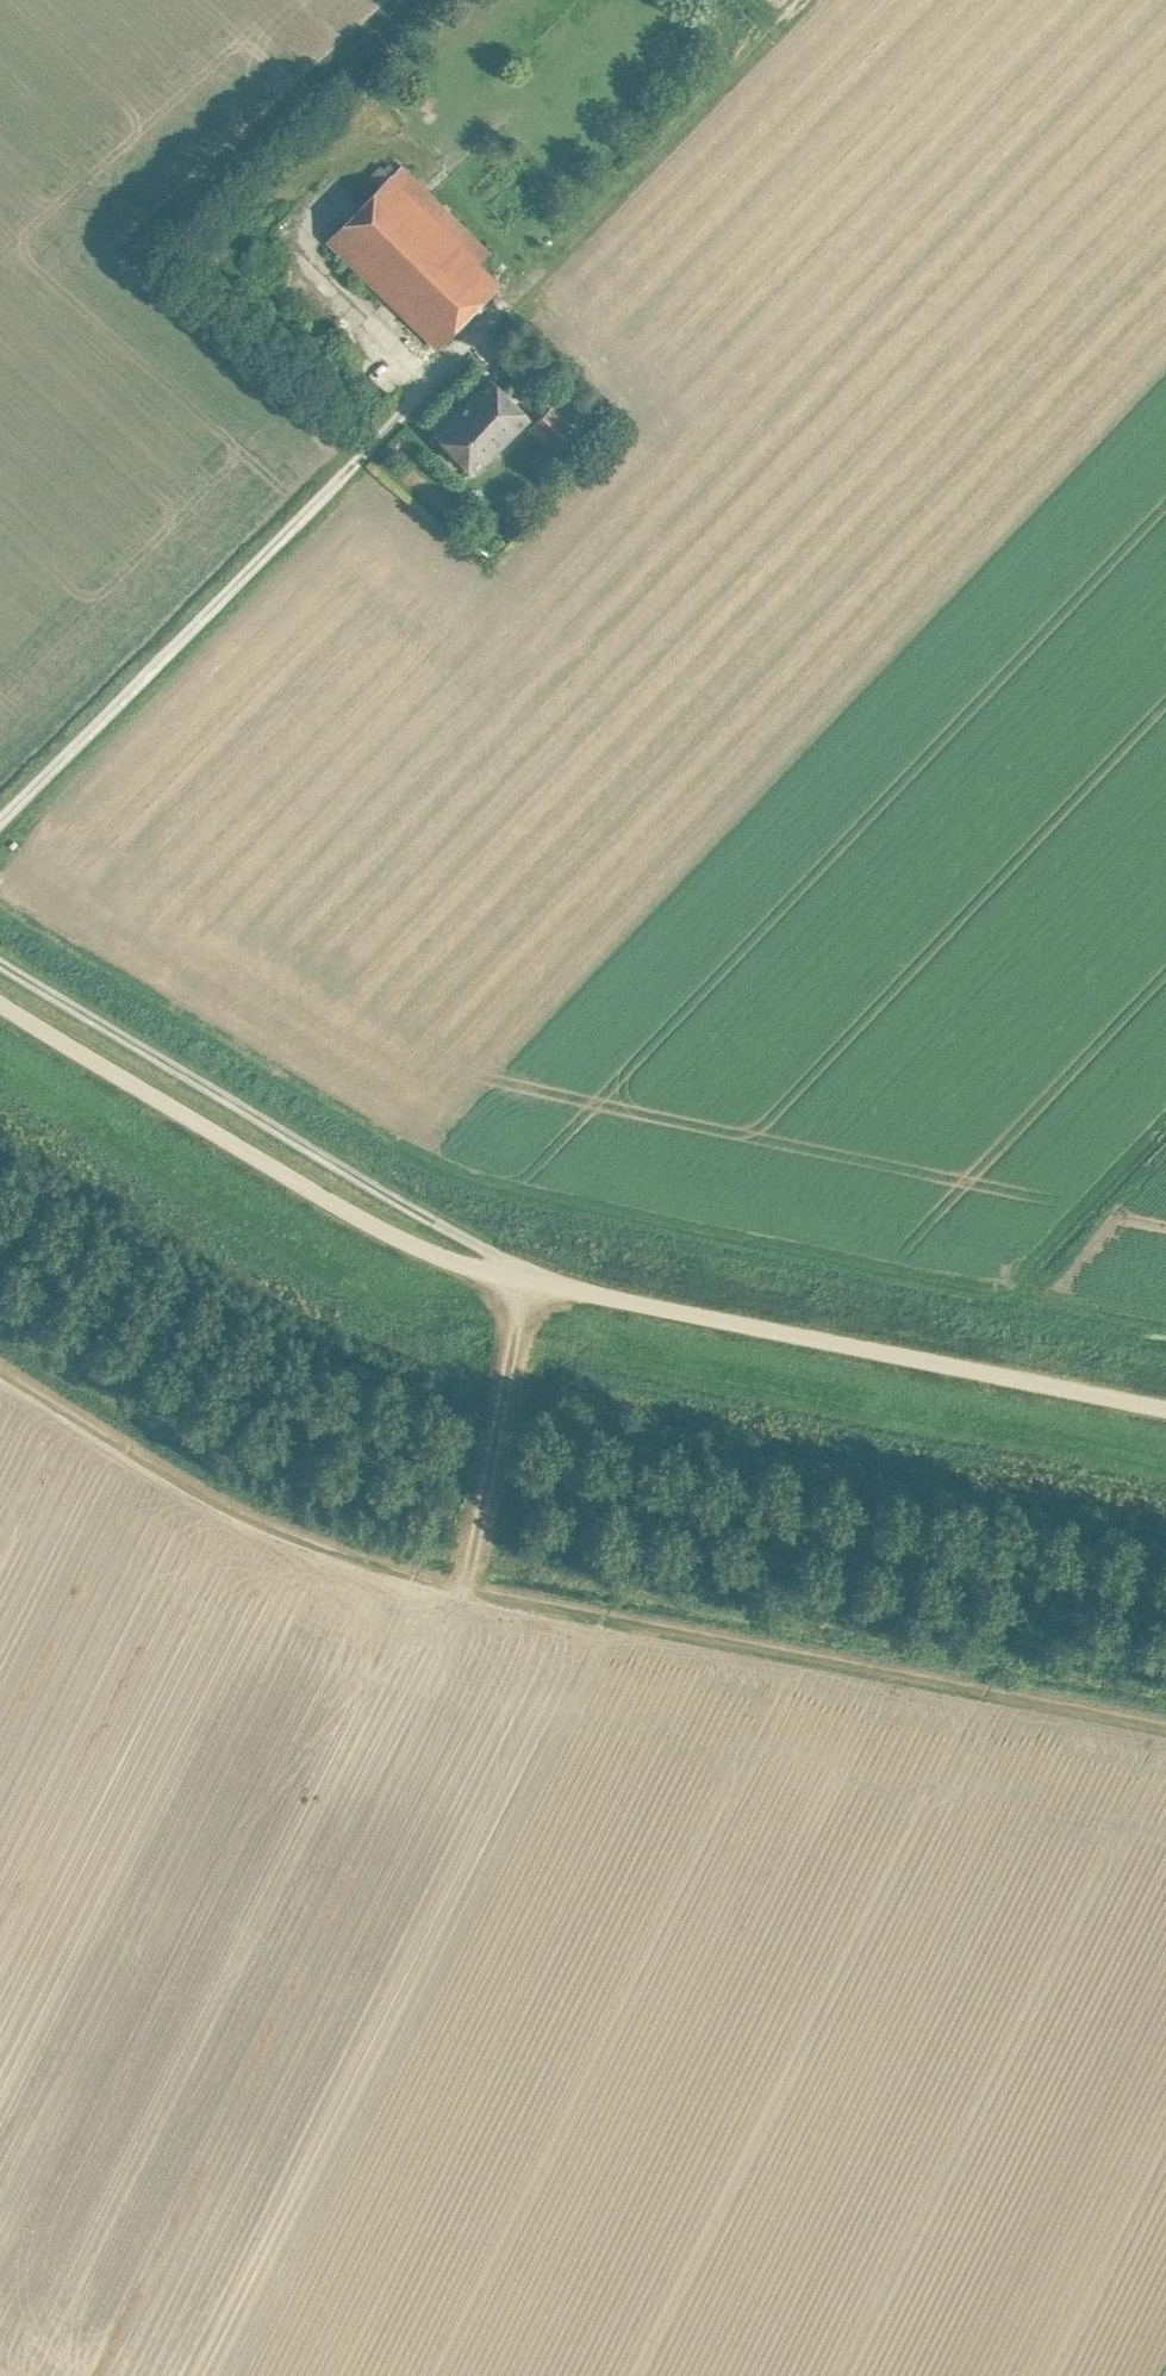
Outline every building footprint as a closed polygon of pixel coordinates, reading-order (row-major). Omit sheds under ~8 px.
[(363,205),(329,240),(421,330),(438,347),(499,283),(482,267),(479,263),(390,177),(381,186),(363,205)] [(473,473),(529,418),(491,379),(435,435),(473,473)] [(557,447),(583,420),(562,398),(535,425),(557,447)]
